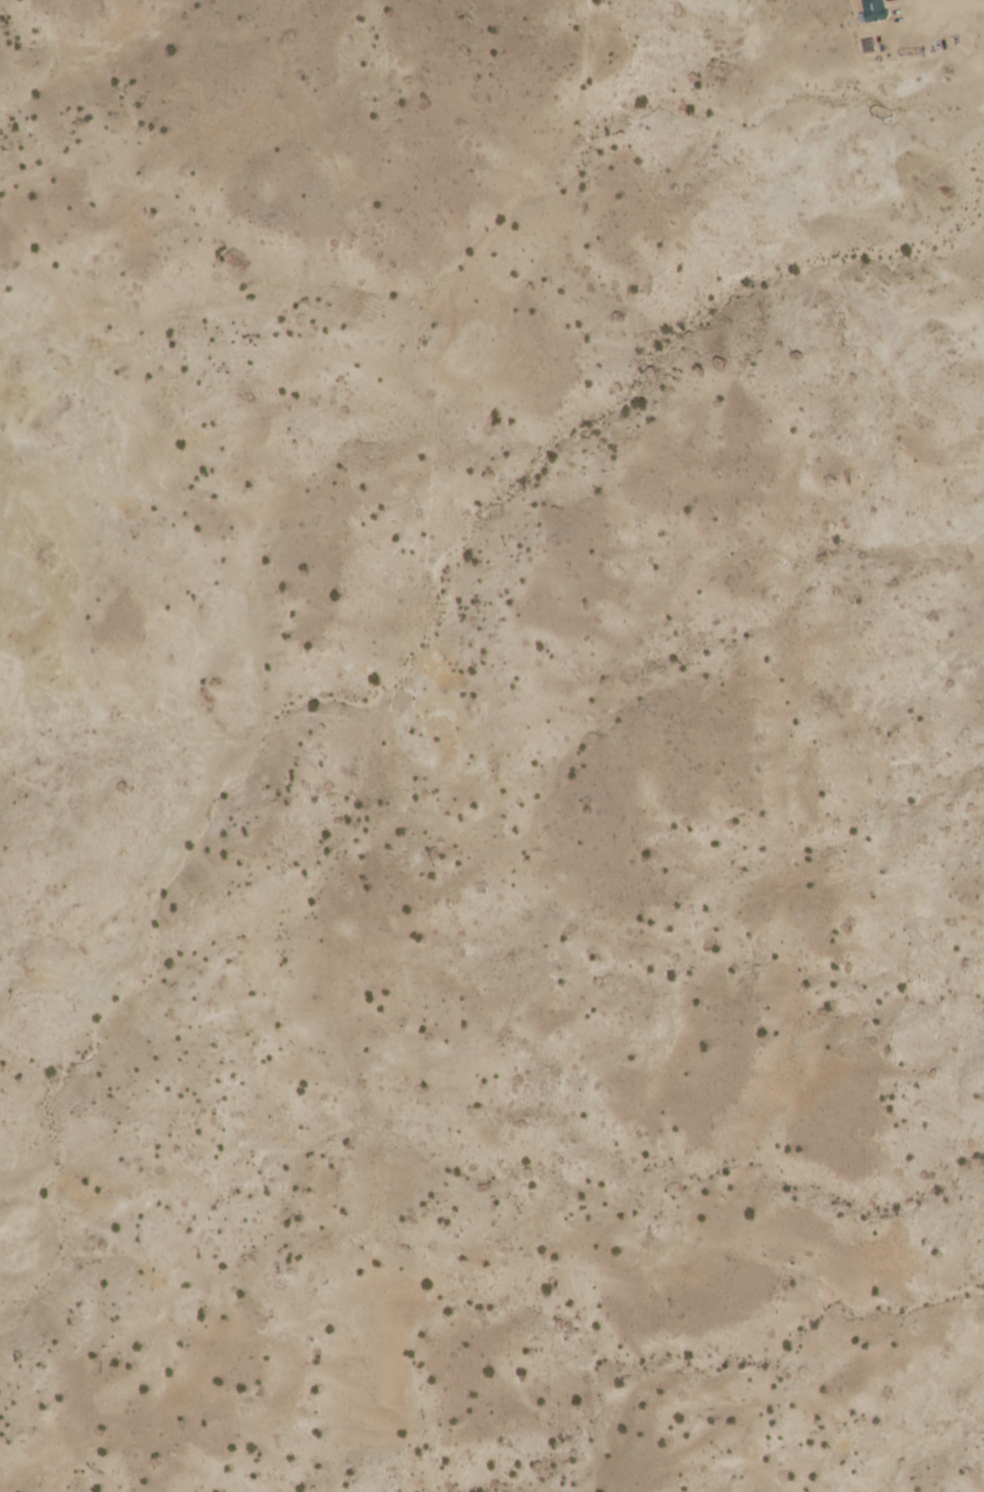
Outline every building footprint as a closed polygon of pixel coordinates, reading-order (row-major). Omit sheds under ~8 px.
[(887,19),(885,0),(863,0),(865,21),(887,19)]
